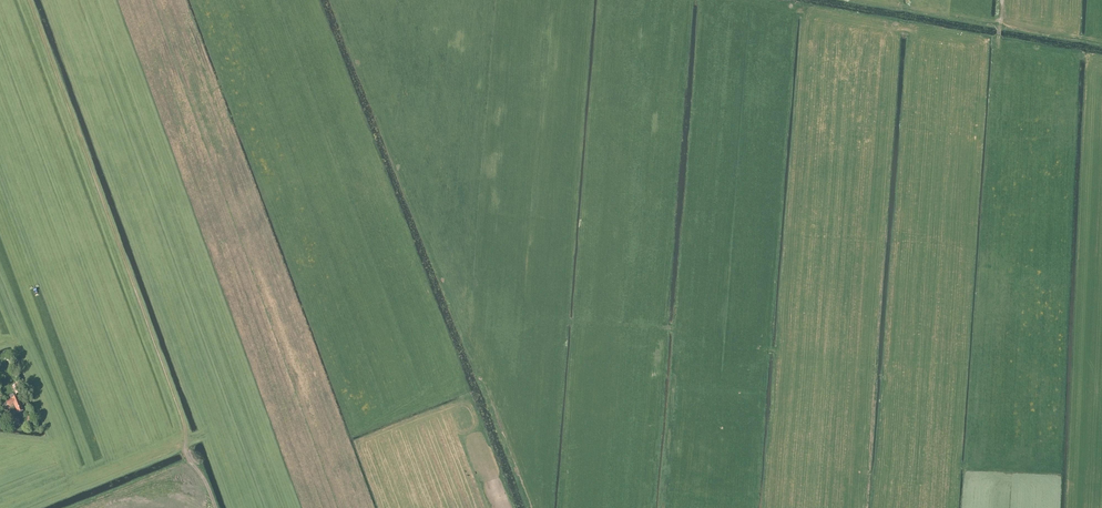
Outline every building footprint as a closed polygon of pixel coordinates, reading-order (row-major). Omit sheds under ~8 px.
[(2,404),(3,406),(8,404),(10,406),(14,404),(15,406),(16,409),(18,413),(23,411),(21,407),(22,407),(17,396),(12,399),(2,404)]
